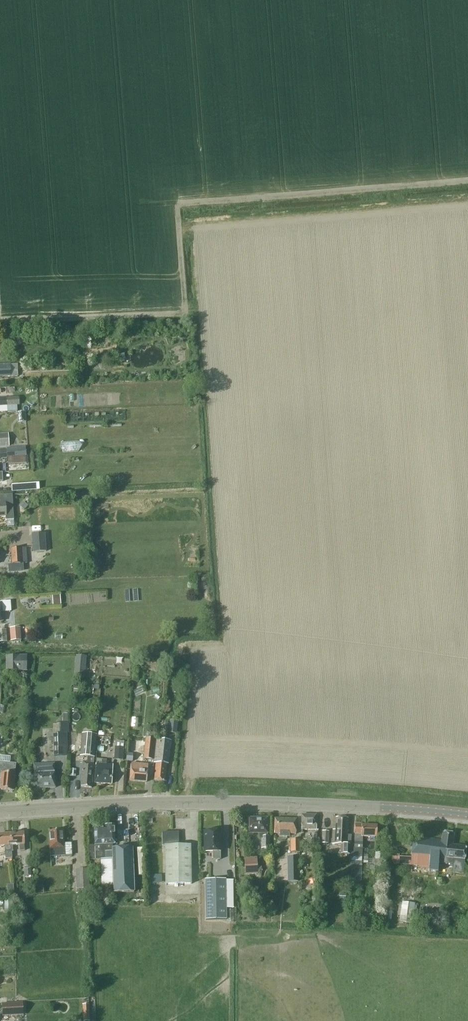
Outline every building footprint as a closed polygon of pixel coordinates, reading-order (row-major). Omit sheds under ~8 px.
[(18,376),(18,371),(10,371),(10,365),(0,365),(0,377),(18,376)] [(10,447),(9,434),(0,434),(0,447),(10,447)] [(25,455),(25,448),(7,449),(7,457),(25,455)] [(12,495),(0,496),(0,517),(6,517),(6,521),(14,520),(12,495)] [(28,507),(23,502),(19,506),(24,511),(28,507)] [(34,534),(35,552),(48,552),(48,533),(34,534)] [(6,565),(28,564),(27,548),(11,549),(11,555),(5,556),(6,565)] [(53,605),(60,605),(60,596),(52,596),(53,605)] [(21,641),(20,628),(9,628),(10,641),(21,641)] [(75,677),(85,677),(86,657),(76,656),(75,677)] [(7,671),(19,671),(26,671),(27,657),(19,657),(7,657),(7,671)] [(170,721),(169,734),(178,735),(179,722),(170,721)] [(52,734),(53,756),(68,756),(67,723),(59,724),(59,728),(55,728),(55,734),(52,734)] [(156,739),(155,739),(155,732),(147,731),(146,738),(144,759),(154,760),(156,739)] [(93,763),(94,763),(94,758),(95,747),(96,736),(82,735),(81,746),(80,756),(88,757),(87,763),(83,762),(81,787),(91,788),(93,763)] [(168,764),(171,741),(157,739),(155,763),(156,763),(154,781),(165,781),(167,764),(168,764)] [(115,741),(114,761),(122,761),(123,753),(126,753),(127,742),(115,741)] [(10,757),(0,756),(0,779),(1,779),(0,790),(13,791),(15,774),(16,764),(10,763),(10,757)] [(112,784),(113,765),(107,765),(107,759),(96,758),(95,783),(112,784)] [(37,789),(55,788),(55,772),(54,772),(54,764),(34,765),(34,773),(34,780),(36,780),(37,789)] [(146,782),(148,765),(131,764),(130,781),(146,782)] [(302,830),(316,830),(316,815),(301,815),(302,830)] [(347,830),(348,819),(336,818),(335,830),(333,830),(332,844),(341,845),(341,854),(349,855),(349,843),(351,843),(351,836),(347,836),(347,830)] [(262,839),(262,849),(262,853),(270,853),(270,849),(270,837),(267,837),(267,833),(267,819),(249,819),(250,833),(259,833),(259,839),(262,839)] [(274,834),(282,834),(282,836),(287,836),(287,834),(296,834),(296,819),(275,819),(274,834)] [(362,862),(362,837),(377,837),(377,826),(362,826),(362,824),(355,824),(354,844),(350,844),(350,861),(362,862)] [(90,860),(106,859),(112,859),(112,845),(115,844),(114,826),(104,826),(104,828),(94,828),(95,845),(90,845),(90,860)] [(49,832),(51,849),(51,857),(72,855),(71,843),(63,844),(62,831),(49,832)] [(165,885),(191,884),(191,845),(179,845),(179,832),(162,833),(162,846),(165,846),(165,848),(165,853),(165,885)] [(213,860),(221,860),(220,832),(205,832),(205,852),(213,852),(213,860)] [(24,833),(11,834),(11,845),(13,845),(19,845),(20,851),(25,851),(24,845),(25,845),(24,833)] [(412,865),(419,866),(419,868),(429,869),(428,871),(438,872),(439,864),(450,865),(449,868),(452,868),(452,873),(463,874),(466,847),(452,846),(453,834),(443,833),(442,840),(414,837),(412,858),(412,865)] [(11,834),(0,835),(0,846),(4,846),(5,859),(12,859),(11,852),(13,852),(13,845),(11,845),(11,834)] [(300,852),(300,840),(290,840),(290,843),(287,843),(287,852),(290,852),(300,852)] [(113,861),(106,861),(100,861),(101,887),(110,887),(110,893),(134,892),(132,848),(113,849),(113,861)] [(412,858),(392,857),(391,860),(393,864),(412,865),(412,858)] [(258,875),(257,858),(244,859),(245,876),(258,875)] [(298,858),(288,858),(288,880),(298,880),(298,858)] [(206,920),(226,919),(226,879),(205,880),(206,920)] [(413,924),(416,904),(401,902),(399,922),(413,924)] [(2,1017),(24,1016),(23,1003),(2,1004),(2,1017)]
